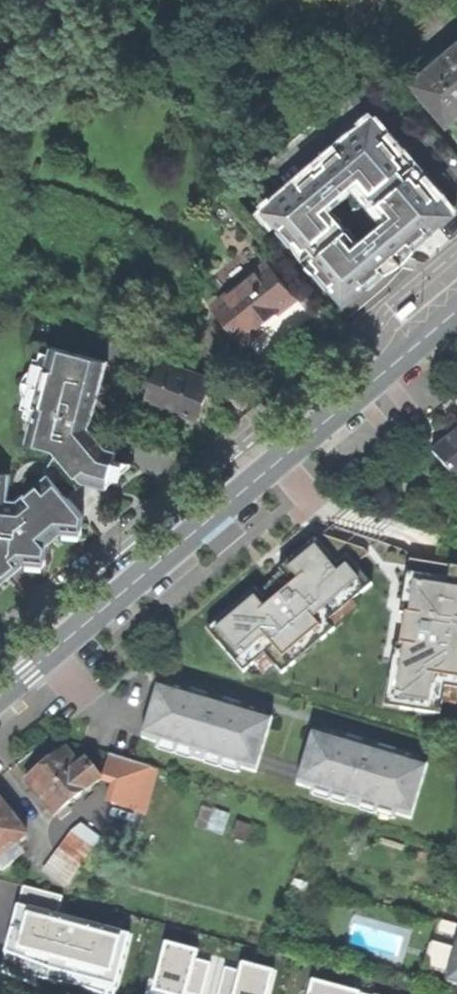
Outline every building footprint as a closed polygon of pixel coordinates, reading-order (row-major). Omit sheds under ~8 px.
[(448,56),(417,83),(451,124),(456,118),(456,48),(448,56)] [(410,75),(417,83),(448,56),(445,52),(442,55),(438,51),(410,75)] [(333,287),(347,303),(369,284),(373,288),(390,274),(387,270),(400,259),(417,244),(420,248),(438,234),(435,229),(456,211),(442,195),(445,192),(395,132),(392,136),(378,118),(372,121),(362,110),(339,130),(349,141),(343,146),(341,144),(279,197),(281,199),(268,210),(282,227),(278,230),(291,245),(295,244),(296,247),(297,251),(306,262),(320,272),(317,276),(329,290),(333,287)] [(263,329),(261,325),(276,313),(296,297),(252,244),(212,276),(229,297),(216,307),(246,343),(263,329)] [(37,409),(27,443),(53,449),(81,482),(107,490),(119,452),(110,449),(90,427),(108,362),(54,346),(49,365),(46,365),(33,408),(37,409)] [(162,364),(149,402),(198,420),(205,402),(211,382),(162,364)] [(114,418),(129,422),(140,382),(125,377),(114,418)] [(433,450),(456,481),(456,431),(433,450)] [(73,490),(81,482),(53,449),(27,443),(20,466),(13,474),(10,503),(18,504),(18,498),(49,473),(68,495),(73,490)] [(15,574),(84,514),(68,495),(49,473),(18,498),(18,504),(10,503),(13,474),(0,473),(0,588),(15,574)] [(256,589),(207,630),(243,673),(265,655),(282,674),(295,663),(289,655),(315,633),(321,641),(335,630),(328,622),(372,585),(354,567),(368,555),(364,550),(321,535),(317,539),(316,539),(290,560),(294,564),(283,574),(269,585),(279,597),(269,605),(259,593),(256,589)] [(290,560),(279,570),(283,574),(294,564),(290,560)] [(385,707),(440,716),(445,687),(456,689),(456,568),(450,566),(447,580),(434,577),(436,564),(410,560),(408,573),(406,573),(402,600),(407,601),(405,615),(400,645),(395,644),(385,707)] [(436,564),(434,577),(447,580),(450,566),(436,564)] [(269,585),(259,593),(269,605),(279,597),(269,585)] [(174,749),(172,752),(223,767),(225,763),(256,772),(273,717),(264,715),(265,709),(217,694),(169,680),(167,686),(158,683),(141,738),(174,749)] [(314,728),(297,785),(332,795),(331,799),(378,813),(379,808),(412,818),(428,763),(420,761),(422,756),(367,739),(324,726),(322,731),(314,728)] [(58,814),(61,819),(72,811),(67,806),(101,780),(87,762),(79,768),(66,752),(46,767),(29,781),(35,789),(30,794),(42,808),(47,804),(56,816),(58,814)] [(149,767),(111,756),(105,779),(120,783),(114,804),(137,812),(149,767)] [(26,837),(1,802),(0,803),(0,869),(3,873),(14,862),(7,853),(26,837)] [(44,874),(66,889),(95,848),(75,833),(44,874)] [(114,930),(8,900),(0,927),(0,940),(101,969),(108,945),(109,945),(114,930)] [(424,969),(448,976),(456,951),(432,944),(424,969)] [(456,951),(448,976),(446,983),(456,986),(456,946),(456,951)]
